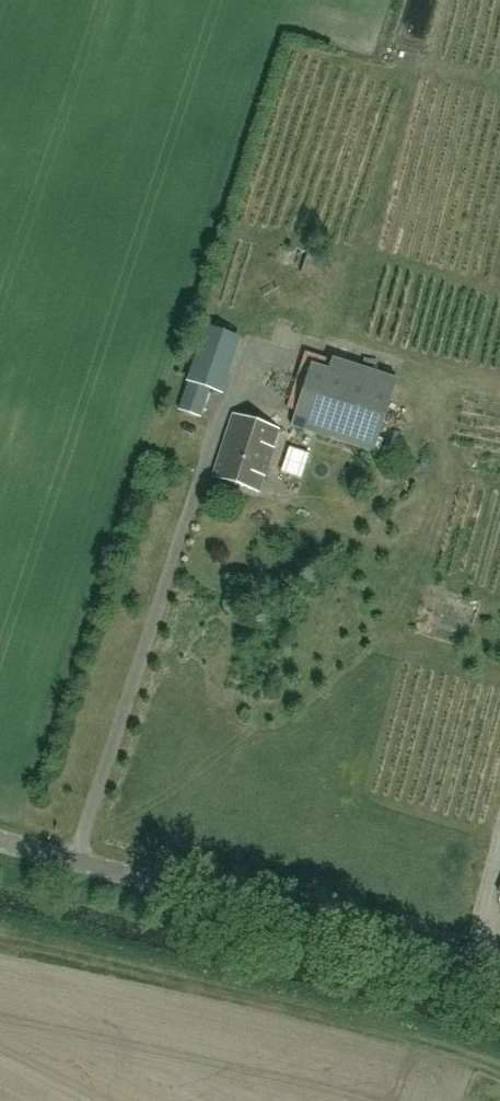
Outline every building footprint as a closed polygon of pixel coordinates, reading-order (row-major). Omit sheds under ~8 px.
[(316,277),(322,279),(327,266),(329,260),(308,254),(301,273),(316,277)] [(206,325),(187,381),(177,409),(200,417),(209,389),(221,393),(240,337),(206,325)] [(375,452),(397,379),(334,359),(330,371),(312,366),(293,426),(375,452)] [(259,491),(279,428),(233,413),(213,476),(259,491)] [(285,471),(299,476),(309,447),(295,442),(285,471)]
